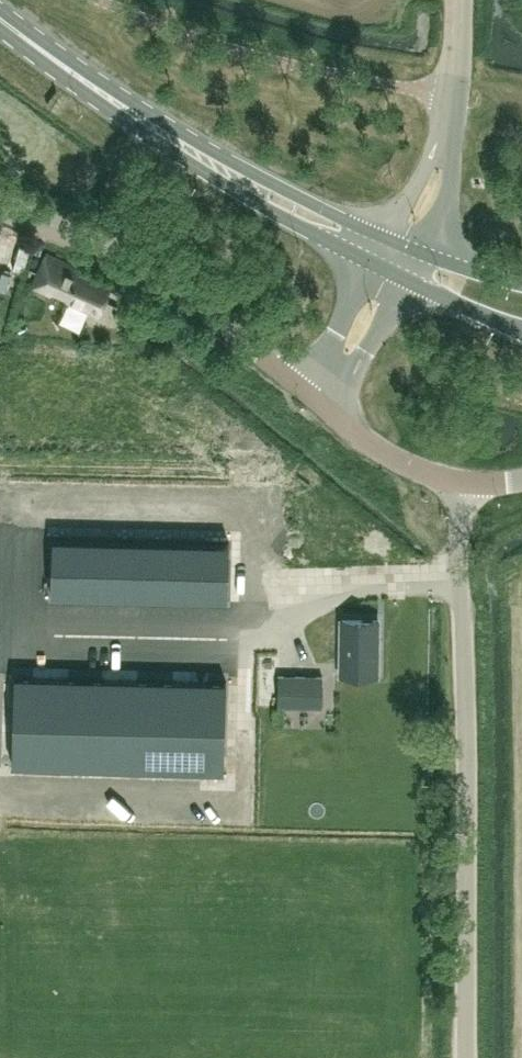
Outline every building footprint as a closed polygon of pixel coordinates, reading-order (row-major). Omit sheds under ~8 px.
[(98,312),(109,288),(81,275),(83,270),(46,253),(33,283),(50,291),(51,289),(68,296),(67,299),(98,312)] [(60,535),(59,591),(94,592),(95,536),(60,535)] [(95,536),(94,592),(129,592),(130,537),(95,536)] [(130,537),(129,592),(164,593),(165,537),(130,537)] [(165,537),(164,593),(199,594),(200,538),(165,537)] [(200,538),(199,594),(235,594),(236,561),(222,560),(223,539),(200,538)] [(223,539),(222,560),(236,561),(236,539),(223,539)] [(377,673),(377,618),(342,618),(341,673),(377,673)] [(322,706),(322,675),(278,674),(277,705),(322,706)] [(14,675),(12,764),(224,769),(226,680),(14,675)]
